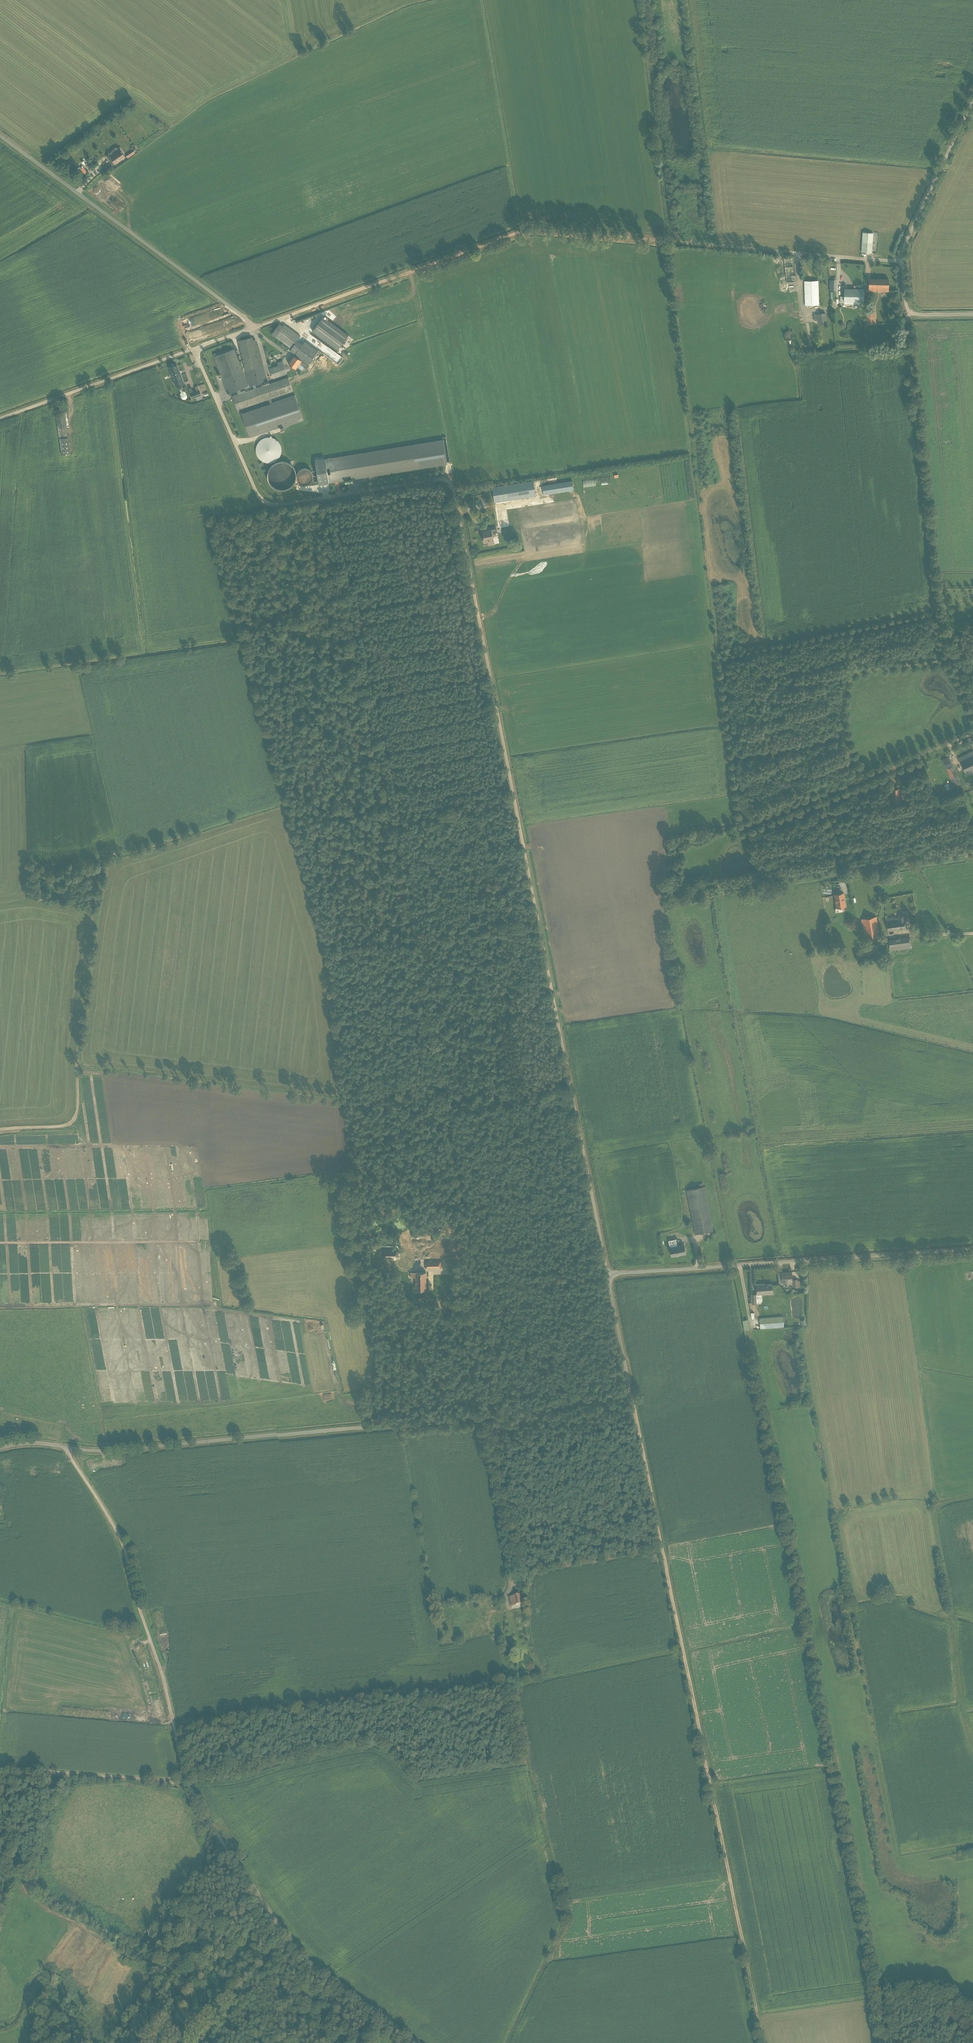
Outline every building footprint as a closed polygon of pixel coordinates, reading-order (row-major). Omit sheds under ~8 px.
[(119,147),(110,154),(114,160),(124,154),(119,147)] [(863,233),(861,252),(871,253),(872,253),(873,233),(863,232),(863,233)] [(784,258),(787,283),(797,282),(794,257),(784,258)] [(869,279),(869,291),(879,291),(888,291),(889,280),(869,279)] [(818,281),(804,282),(805,306),(819,305),(818,281)] [(844,296),(840,296),(840,302),(844,302),(844,304),(864,304),(864,290),(844,289),(844,296)] [(866,309),(867,321),(875,320),(875,308),(866,309)] [(825,314),(814,315),(815,321),(818,321),(819,325),(827,324),(825,314)] [(336,350),(347,335),(321,316),(311,331),(336,350)] [(300,336),(283,324),(274,337),(289,348),(288,350),(307,364),(318,350),(304,340),(301,344),(296,341),(300,336)] [(252,336),(237,340),(249,386),(268,381),(259,344),(257,344),(256,339),(253,340),(252,336)] [(235,348),(213,356),(227,394),(249,386),(235,348)] [(295,369),(300,361),(292,355),(287,364),(295,369)] [(279,365),(269,368),(273,378),(288,373),(283,359),(278,361),(279,365)] [(175,364),(167,367),(174,385),(182,382),(175,364)] [(286,377),(233,396),(237,409),(291,390),(286,377)] [(198,386),(189,389),(193,402),(202,398),(198,386)] [(295,395),(241,413),(249,438),(304,420),(295,395)] [(71,453),(65,412),(56,413),(63,454),(71,453)] [(282,453),(282,449),(281,445),(279,441),(276,439),(272,437),(267,437),(263,438),(260,441),(257,444),(256,449),(257,453),(258,457),(261,460),(265,462),(269,463),(273,462),(277,460),(280,457),(282,453)] [(327,483),(446,464),(442,439),(323,458),(327,483)] [(547,494),(576,489),(574,480),(546,486),(547,494)] [(530,481),(490,487),(493,503),(532,496),(530,481)] [(568,499),(498,508),(500,523),(570,514),(568,499)] [(492,532),(481,533),(482,545),(493,544),(492,532)] [(958,758),(966,775),(972,772),(972,771),(972,754),(972,751),(967,754),(958,758)] [(938,759),(943,768),(951,765),(946,755),(938,759)] [(953,766),(946,769),(954,787),(961,784),(953,766)] [(947,781),(936,786),(941,798),(952,792),(947,781)] [(834,894),(836,908),(846,907),(843,893),(834,894)] [(879,937),(876,917),(867,918),(867,913),(866,913),(864,906),(859,907),(859,912),(860,914),(863,913),(864,918),(862,918),(865,935),(863,935),(864,939),(866,939),(874,938),(879,937)] [(886,918),(887,931),(906,928),(905,920),(904,916),(898,917),(898,918),(895,918),(895,917),(886,918)] [(896,939),(889,940),(890,950),(911,947),(910,937),(899,939),(900,941),(897,941),(896,939)] [(684,1189),(692,1233),(711,1230),(702,1185),(684,1189)] [(670,1257),(685,1254),(683,1244),(676,1245),(675,1239),(667,1240),(670,1257)] [(381,1249),(380,1259),(393,1260),(393,1250),(381,1249)] [(426,1271),(410,1271),(410,1279),(415,1279),(415,1291),(426,1291),(426,1271)] [(781,1272),(782,1277),(782,1284),(792,1283),(792,1277),(792,1272),(781,1272)] [(757,1294),(751,1295),(751,1300),(752,1304),(757,1303),(756,1298),(762,1298),(761,1294),(772,1293),(772,1289),(772,1284),(766,1284),(766,1286),(764,1286),(764,1284),(756,1284),(757,1294)] [(783,1317),(760,1318),(760,1328),(784,1327),(783,1317)] [(521,1595),(510,1597),(511,1607),(522,1605),(521,1595)]
